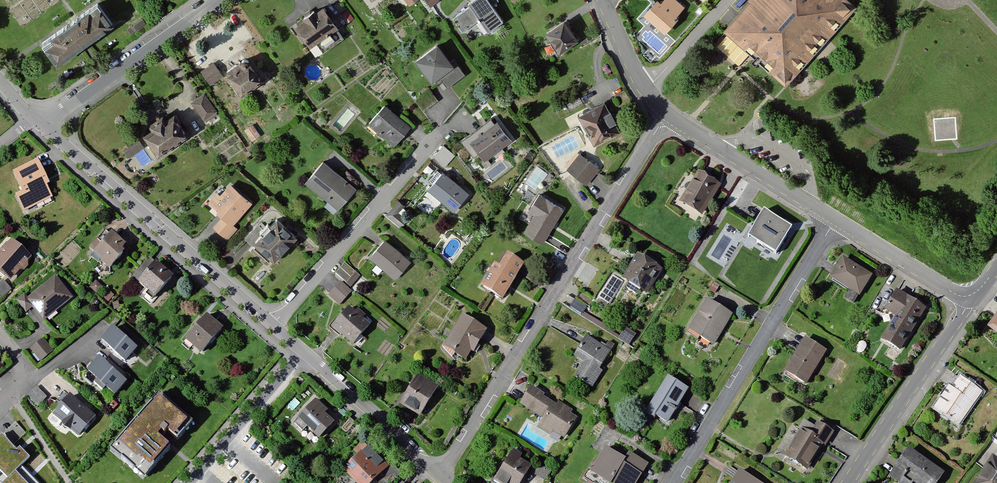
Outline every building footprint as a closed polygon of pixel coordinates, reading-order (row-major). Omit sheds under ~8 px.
[(468,4),(471,8),(452,19),(461,33),(478,21),(489,34),(505,23),(492,5),(499,2),(498,0),(474,0),(468,4)] [(659,0),(656,0),(643,14),(664,33),(679,17),(678,15),(686,6),(679,0),(662,0),(661,1),(659,0)] [(722,31),(725,33),(745,51),(747,48),(772,70),(769,73),(772,76),(784,86),(785,88),(857,6),(852,2),(849,0),(750,0),(722,31)] [(98,4),(42,42),(57,65),(113,26),(98,4)] [(325,7),(295,26),(310,49),(340,30),(325,7)] [(349,11),(341,17),(347,24),(355,18),(349,11)] [(566,20),(546,34),(562,58),(583,43),(566,20)] [(439,44),(415,62),(433,85),(456,68),(439,44)] [(725,58),(720,53),(716,58),(721,62),(725,58)] [(251,57),(230,72),(245,93),(266,78),(251,57)] [(216,63),(203,71),(211,84),(224,75),(216,63)] [(439,103),(429,90),(417,100),(427,113),(439,103)] [(206,94),(194,102),(208,122),(220,114),(206,94)] [(622,132),(606,103),(578,117),(594,147),(622,132)] [(413,127),(386,105),(368,126),(395,148),(413,127)] [(167,115),(153,125),(156,130),(148,135),(161,155),(193,133),(181,114),(171,121),(167,115)] [(498,121),(471,141),(485,161),(513,141),(498,121)] [(253,125),(244,131),(250,141),(260,135),(253,125)] [(456,155),(444,145),(435,156),(446,166),(456,155)] [(601,170),(580,154),(567,170),(588,186),(601,170)] [(49,185),(38,161),(14,172),(25,195),(18,199),(25,214),(34,210),(33,208),(51,199),(45,187),(49,185)] [(358,192),(322,162),(304,183),(340,213),(358,192)] [(722,186),(699,172),(680,203),(703,217),(722,186)] [(472,195),(444,173),(417,206),(429,216),(439,203),(455,216),(472,195)] [(779,257),(795,232),(752,204),(760,190),(749,183),(734,208),(759,224),(750,239),(779,257)] [(251,204),(230,186),(221,196),(217,192),(208,203),(218,212),(216,215),(221,219),(212,229),(227,241),(236,231),(232,227),(251,204)] [(565,210),(540,194),(527,214),(534,219),(525,233),(544,245),(565,210)] [(302,236),(280,217),(276,222),(273,220),(265,229),(267,231),(259,241),(260,242),(256,246),(273,262),(276,259),(279,261),(302,236)] [(107,242),(115,232),(108,227),(101,236),(107,242)] [(129,245),(115,232),(107,242),(93,258),(101,264),(103,262),(113,270),(128,252),(125,250),(129,245)] [(10,240),(0,251),(0,272),(9,279),(29,256),(10,240)] [(385,240),(369,259),(395,281),(411,262),(385,240)] [(667,267),(644,252),(626,280),(649,295),(667,267)] [(527,267),(504,254),(482,291),(505,304),(527,267)] [(142,283),(159,263),(151,256),(134,276),(142,283)] [(874,277),(845,258),(832,279),(860,298),(874,277)] [(176,276),(159,263),(142,283),(159,296),(176,276)] [(361,278),(344,263),(335,274),(352,288),(361,278)] [(610,301),(622,279),(611,273),(599,295),(610,301)] [(73,297),(57,276),(27,300),(33,307),(44,320),(73,297)] [(0,282),(0,299),(12,289),(4,279),(0,282)] [(720,286),(713,283),(709,290),(715,293),(720,286)] [(351,293),(340,284),(330,296),(341,305),(351,293)] [(929,309),(899,291),(887,310),(896,316),(882,340),(903,352),(929,309)] [(33,307),(27,300),(23,294),(16,300),(26,313),(33,307)] [(588,307),(577,300),(572,308),(583,315),(588,307)] [(734,317),(711,302),(691,334),(715,349),(734,317)] [(355,314),(349,309),(332,331),(355,347),(370,327),(362,322),(366,317),(357,311),(355,314)] [(464,314),(444,349),(444,353),(467,366),(474,355),(478,357),(493,331),(464,314)] [(225,330),(208,317),(189,342),(206,355),(225,330)] [(141,350),(113,327),(101,342),(129,365),(141,350)] [(638,337),(627,331),(622,339),(633,346),(638,337)] [(43,338),(30,349),(41,362),(54,351),(43,338)] [(613,354),(587,338),(574,358),(585,365),(577,379),(593,388),(613,354)] [(827,353),(805,341),(786,374),(808,387),(827,353)] [(100,357),(87,371),(113,395),(126,380),(100,357)] [(440,391),(416,378),(399,409),(423,422),(440,391)] [(690,392),(668,380),(648,416),(670,428),(690,392)] [(984,394),(965,380),(957,391),(952,388),(936,410),(960,427),(984,394)] [(47,397),(37,386),(26,396),(37,407),(47,397)] [(202,422),(166,391),(115,452),(150,481),(178,447),(167,437),(171,432),(175,435),(177,432),(187,440),(202,422)] [(543,397),(533,391),(524,407),(544,418),(538,429),(552,437),(556,433),(565,439),(576,419),(569,416),(572,411),(558,403),(556,407),(542,399),(543,397)] [(96,417),(71,396),(55,415),(80,436),(96,417)] [(329,414),(316,402),(295,424),(317,444),(334,426),(326,418),(329,414)] [(15,419),(4,430),(14,440),(25,428),(15,419)] [(836,433),(822,425),(814,439),(803,433),(788,458),(810,471),(823,448),(827,448),(836,433)] [(2,436),(0,438),(0,471),(2,473),(8,479),(15,472),(20,467),(30,458),(20,448),(17,451),(2,436)] [(904,441),(883,471),(900,482),(908,482),(910,480),(915,482),(936,482),(945,469),(904,441)] [(368,448),(342,475),(350,482),(378,482),(391,470),(368,448)] [(514,451),(495,482),(524,482),(532,470),(521,463),(524,457),(514,451)] [(606,451),(592,475),(607,482),(641,482),(651,466),(630,454),(625,463),(606,451)] [(990,451),(970,482),(972,482),(996,482),(996,456),(990,451)] [(20,467),(15,472),(26,482),(37,482),(20,467)] [(15,472),(8,479),(4,482),(26,482),(15,472)] [(741,474),(735,482),(756,482),(741,474)]
